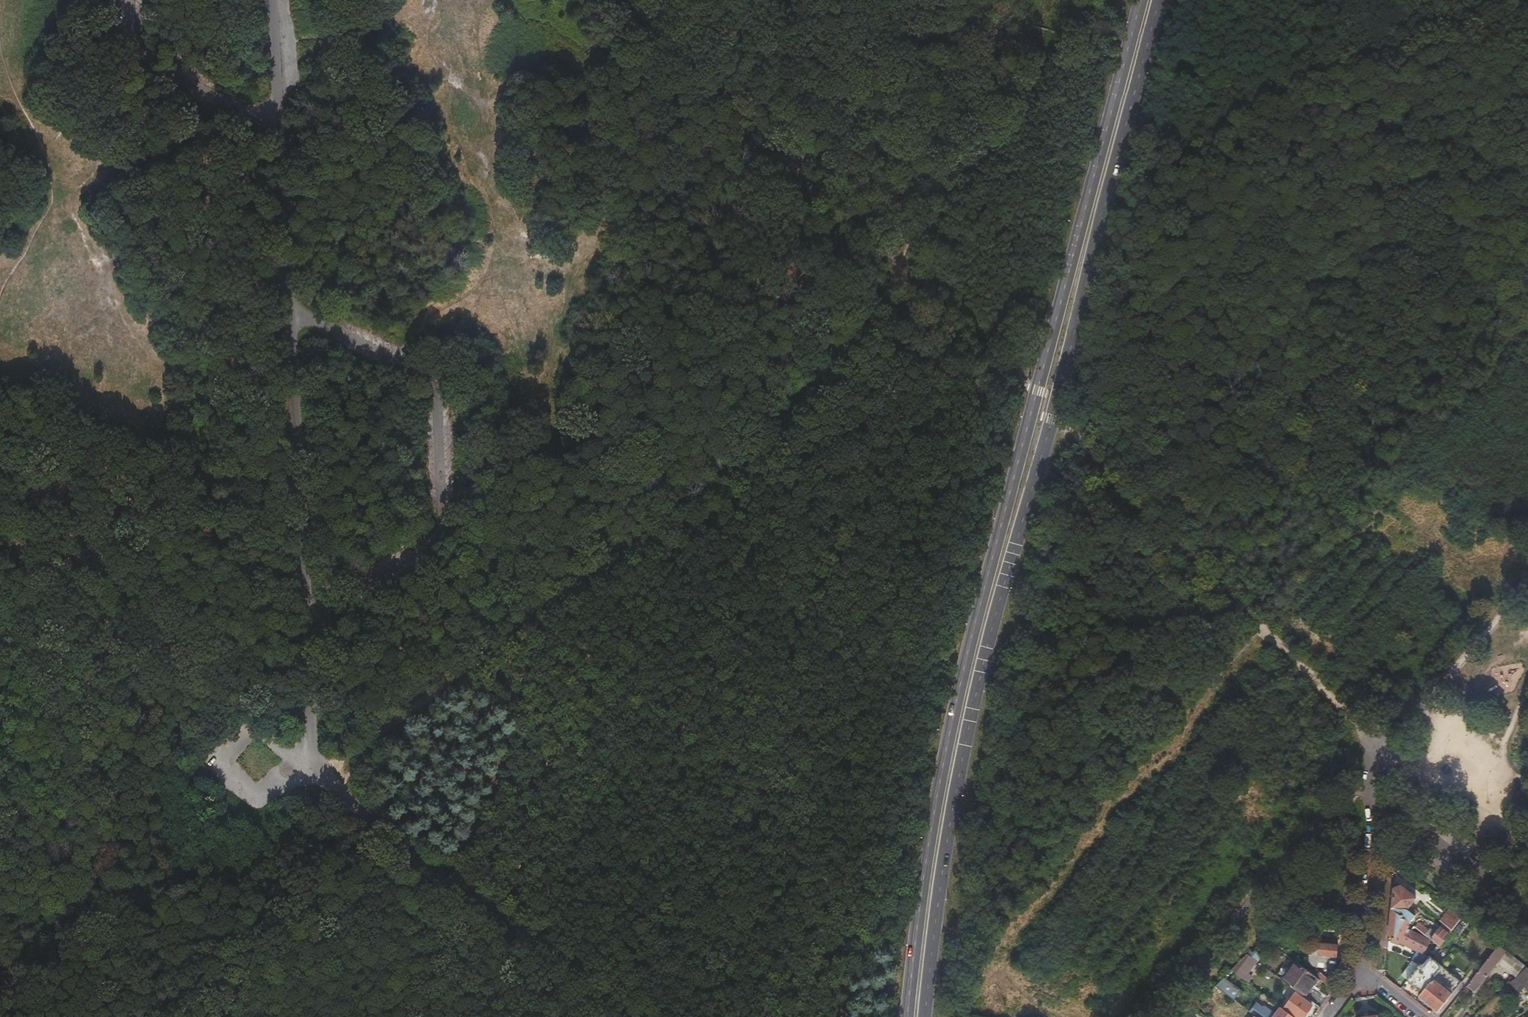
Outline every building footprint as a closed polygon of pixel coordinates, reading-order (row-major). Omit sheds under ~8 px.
[(1526,792),(1521,789),(1512,803),(1517,806),(1526,792)] [(1401,886),(1394,889),(1392,909),(1409,923),(1417,914),(1409,907),(1409,906),(1415,898),(1401,886)] [(1462,917),(1451,908),(1440,922),(1451,931),(1462,917)] [(1409,923),(1392,909),(1390,924),(1389,937),(1392,939),(1391,942),(1398,946),(1400,942),(1417,951),(1413,960),(1420,964),(1420,963),(1423,965),(1429,957),(1424,954),(1430,941),(1407,928),(1409,923)] [(1418,923),(1415,927),(1425,935),(1429,931),(1418,923)] [(1440,947),(1450,935),(1440,928),(1431,940),(1438,946),(1440,947)] [(1335,970),(1338,946),(1320,944),(1319,950),(1309,949),(1308,967),(1335,970)] [(1526,967),(1499,945),(1473,978),(1480,984),(1486,977),(1485,977),(1497,962),(1516,978),(1526,967)] [(1437,949),(1433,956),(1443,960),(1446,953),(1437,949)] [(1247,955),(1231,971),(1239,977),(1245,981),(1249,977),(1246,974),(1256,962),(1247,955)] [(1420,963),(1420,964),(1407,981),(1422,994),(1419,997),(1438,1013),(1462,982),(1443,967),(1429,956),(1429,957),(1423,965),(1420,963)] [(1276,962),(1269,971),(1304,997),(1311,988),(1309,987),(1316,977),(1300,966),(1293,975),(1276,962)] [(1526,967),(1516,978),(1510,983),(1519,992),(1525,987),(1527,990),(1527,969),(1526,967)] [(1234,990),(1239,993),(1241,991),(1233,985),(1239,977),(1231,971),(1226,976),(1228,977),(1224,982),(1234,990)] [(1221,980),(1215,986),(1228,996),(1234,1000),(1239,993),(1234,990),(1224,982),(1228,977),(1226,976),(1221,980)] [(1287,1008),(1286,1009),(1297,1016),(1304,1016),(1312,1006),(1297,994),(1289,1004),(1287,1008)] [(1195,1009),(1206,1016),(1207,1016),(1213,1009),(1202,1001),(1195,1009)] [(1256,1016),(1293,1016),(1281,1008),(1276,1014),(1272,1011),(1271,1012),(1265,1008),(1263,1011),(1255,1004),(1249,1012),(1256,1016)]
